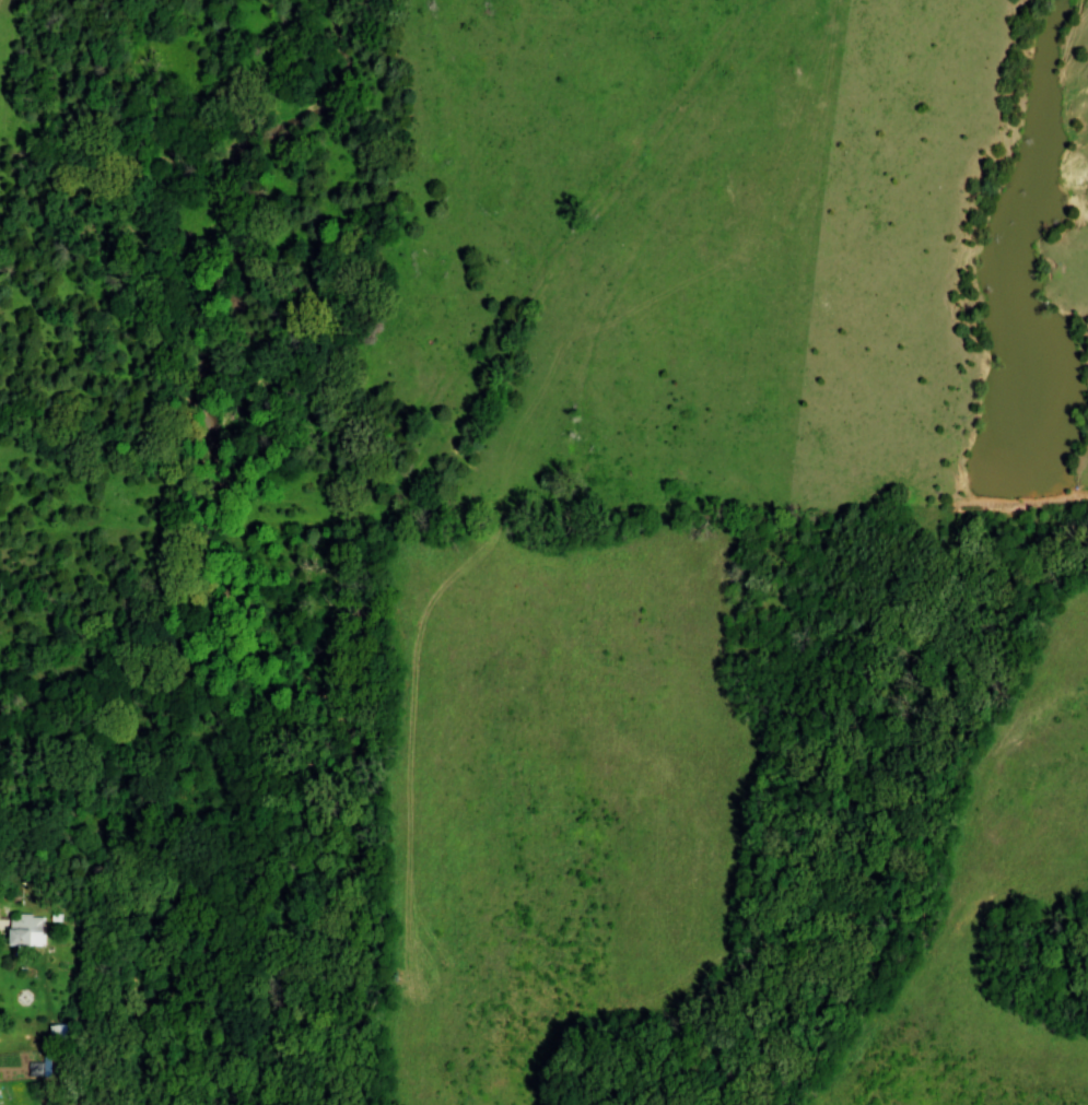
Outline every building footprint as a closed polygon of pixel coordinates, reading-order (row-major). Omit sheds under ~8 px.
[(11,948),(43,948),(43,920),(11,920),(11,948)]
